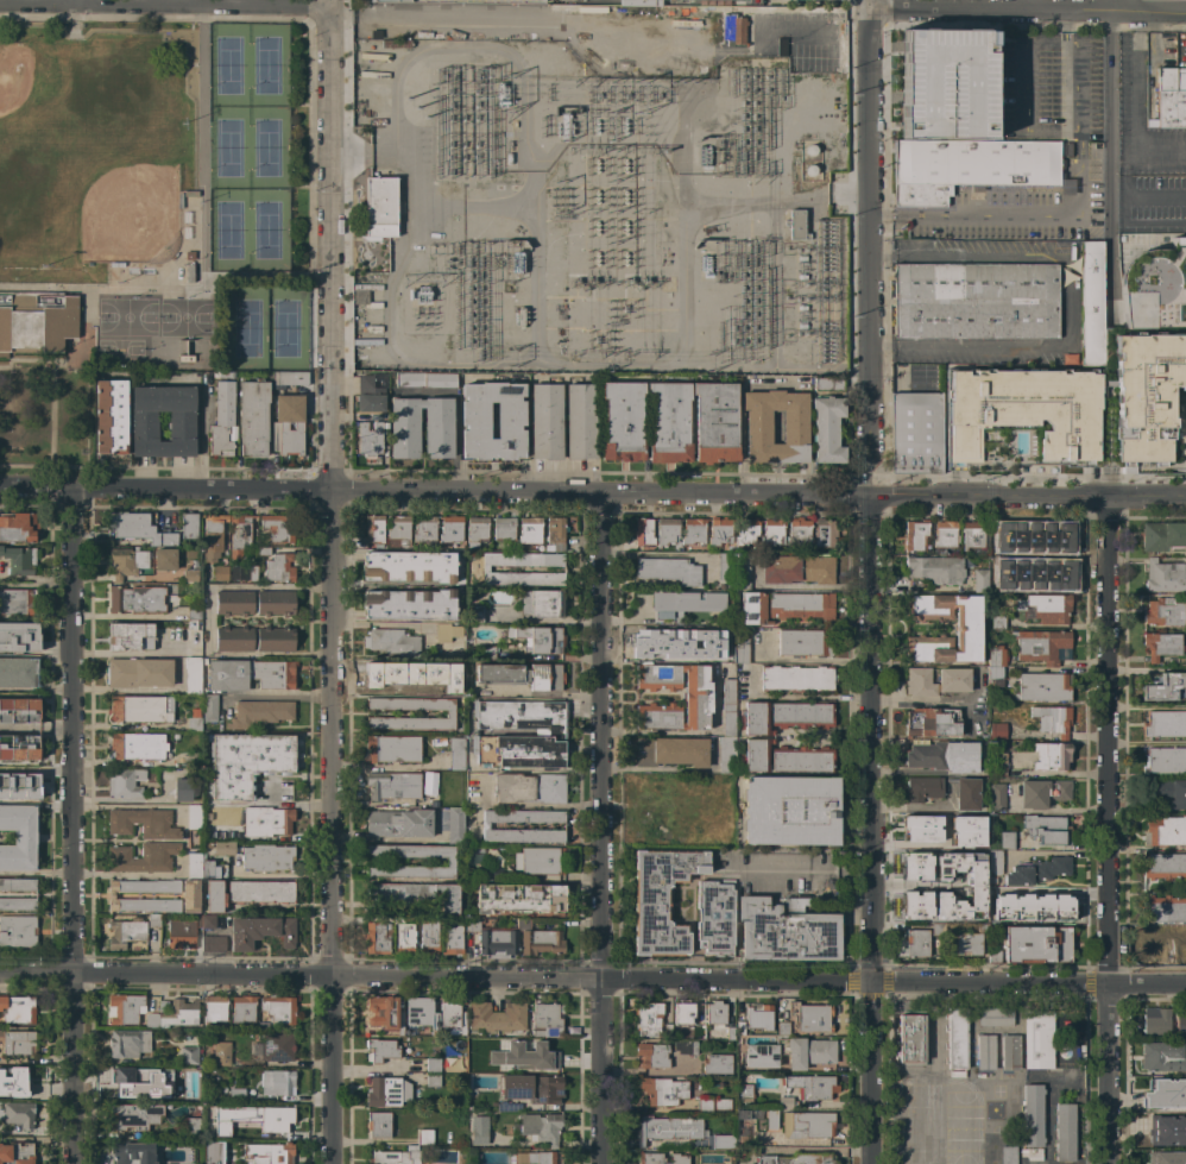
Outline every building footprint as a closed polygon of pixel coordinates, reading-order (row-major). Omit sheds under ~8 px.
[(732,18),(731,45),(743,45),(743,18),(732,18)] [(901,30),(990,31),(989,137),(900,136),(901,30)] [(1156,69),(1185,69),(1185,127),(1155,127),(1155,125),(1150,125),(1150,96),(1147,96),(1147,78),(1156,78),(1156,69)] [(1059,185),(951,184),(951,196),(946,196),(946,207),(894,206),(892,140),(1059,141),(1059,185)] [(379,238),(379,240),(360,240),(359,222),(366,222),(365,177),(396,177),(396,237),(379,238)] [(809,240),(803,240),(803,239),(789,239),(789,226),(783,226),(783,220),(789,220),(789,209),(803,209),(803,233),(809,234),(809,240)] [(1102,241),(1102,365),(1079,365),(1079,241),(1102,241)] [(1140,252),(1185,246),(1185,327),(1124,328),(1118,277),(1124,262),(1140,252)] [(894,339),(894,264),(1058,264),(1058,339),(894,339)] [(367,290),(367,304),(353,303),(353,290),(367,290)] [(7,359),(0,359),(0,291),(62,292),(62,295),(77,295),(77,339),(62,339),(62,352),(7,352),(7,359)] [(1112,338),(1114,473),(1168,473),(1168,390),(1185,390),(1185,337),(1112,338)] [(947,460),(976,460),(976,424),(1035,426),(1035,420),(1040,420),(1046,427),(1046,429),(1036,429),(1036,461),(1093,463),(1094,372),(947,371),(947,460)] [(278,372),(307,372),(307,384),(277,384),(278,372)] [(355,411),(358,372),(387,373),(386,388),(385,386),(384,411),(355,411)] [(424,388),(395,388),(396,373),(424,373),(424,388)] [(456,373),(456,388),(424,388),(424,373),(456,373)] [(814,391),(814,378),(844,378),(844,391),(814,391)] [(269,403),(266,403),(266,441),(266,458),(248,458),(248,455),(240,455),(240,445),(239,445),(239,382),(256,382),(256,379),(261,379),(261,382),(269,382),(269,403)] [(126,454),(95,454),(95,380),(126,380),(126,454)] [(215,380),(234,382),(233,426),(228,426),(228,434),(227,434),(226,441),(232,441),(232,445),(233,445),(233,447),(232,455),(217,455),(208,455),(209,424),(214,424),(215,380)] [(499,458),(488,458),(488,460),(474,460),(474,458),(462,458),(462,452),(461,452),(461,429),(466,429),(466,426),(461,426),(461,401),(466,401),(466,396),(461,396),(461,384),(481,384),(481,382),(491,380),(491,384),(496,384),(496,380),(505,380),(505,384),(524,384),(524,396),(519,396),(519,401),(524,401),(524,426),(519,426),(519,429),(524,429),(524,452),(523,452),(524,458),(513,458),(513,460),(499,460),(499,458)] [(649,443),(650,443),(651,395),(646,395),(646,383),(665,383),(665,380),(671,380),(671,383),(690,383),(690,401),(688,401),(688,443),(690,443),(690,461),(673,461),(673,464),(649,463),(649,443)] [(644,394),(642,394),(642,442),(643,442),(644,460),(635,460),(635,463),(626,463),(626,461),(619,461),(619,460),(601,460),(601,442),(604,442),(604,398),(601,398),(601,382),(644,382),(644,394)] [(738,383),(738,449),(738,463),(709,463),(709,465),(702,465),(702,463),(695,463),(695,395),(694,395),(694,383),(738,383)] [(561,384),(561,460),(544,460),(544,458),(531,458),(531,384),(561,384)] [(597,384),(597,458),(583,458),(583,459),(566,459),(566,384),(597,384)] [(131,388),(194,386),(195,457),(132,457),(131,388)] [(745,463),(746,410),(742,410),(742,392),(765,392),(765,390),(783,390),(783,392),(808,392),(807,463),(745,463)] [(837,417),(838,447),(845,447),(845,463),(814,463),(812,463),(812,458),(814,458),(814,409),(812,409),(812,397),(824,397),(824,392),(832,392),(832,398),(844,398),(844,417),(837,417)] [(942,473),(891,473),(891,392),(941,392),(942,473)] [(279,458),(279,455),(278,455),(278,422),(275,422),(275,395),(303,395),(303,411),(302,411),(302,434),(304,434),(304,435),(304,436),(302,436),(302,455),(297,455),(297,454),(284,454),(284,455),(283,458),(282,458),(280,458),(279,458)] [(418,408),(418,458),(391,458),(390,398),(418,398),(418,399),(424,399),(424,398),(452,398),(453,458),(424,458),(424,408),(418,408)] [(381,454),(376,454),(376,457),(374,457),(374,459),(365,459),(365,457),(364,457),(364,453),(357,453),(358,422),(366,422),(366,430),(372,430),(372,422),(381,422),(381,454)] [(197,539),(193,539),(193,540),(183,540),(183,539),(181,539),(181,512),(187,514),(187,511),(193,511),(193,514),(197,514),(197,539)] [(34,542),(0,541),(0,512),(39,512),(39,533),(34,533),(34,542)] [(149,512),(149,526),(154,526),(154,529),(154,533),(177,533),(177,546),(150,546),(150,537),(113,537),(113,526),(107,526),(107,512),(149,512)] [(202,562),(203,517),(201,517),(201,515),(228,515),(228,522),(221,522),(221,533),(221,553),(219,553),(219,558),(216,558),(216,562),(202,562)] [(244,550),(244,559),(241,559),(241,565),(234,565),(234,559),(229,559),(229,524),(229,515),(257,516),(257,517),(250,517),(250,550),(244,550)] [(294,516),(294,542),(284,542),(284,547),(270,547),(270,534),(269,534),(269,529),(259,529),(260,515),(294,516)] [(374,543),(374,542),(365,542),(365,515),(384,515),(384,524),(383,524),(383,543),(374,543)] [(450,541),(450,542),(440,542),(440,534),(441,534),(441,517),(448,517),(448,516),(450,516),(450,515),(454,515),(454,516),(462,516),(462,541),(450,541)] [(409,546),(387,546),(387,530),(389,530),(389,516),(409,516),(409,546)] [(414,534),(415,516),(436,516),(436,523),(435,541),(434,541),(434,546),(424,546),(424,542),(414,542),(414,534)] [(467,548),(467,517),(488,517),(488,528),(487,528),(487,542),(478,542),(478,548),(467,548)] [(493,540),(493,527),(493,517),(509,517),(515,517),(515,540),(493,540)] [(518,543),(518,535),(519,535),(519,518),(530,518),(530,517),(541,517),(541,543),(518,543)] [(544,550),(544,545),(547,545),(547,517),(563,517),(563,527),(568,527),(568,531),(563,531),(563,550),(544,550)] [(655,545),(646,545),(646,546),(636,546),(635,518),(638,518),(638,517),(643,517),(643,518),(646,518),(646,520),(651,520),(651,537),(655,537),(655,545)] [(708,537),(711,537),(711,520),(711,517),(718,517),(718,520),(721,518),(721,517),(731,517),(732,543),(719,543),(719,546),(708,547),(708,537)] [(755,536),(753,543),(746,543),(746,546),(736,546),(736,536),(738,536),(738,517),(757,517),(757,520),(758,520),(758,521),(761,521),(761,522),(758,522),(758,524),(758,536),(755,536)] [(806,552),(806,543),(797,543),(797,546),(787,546),(787,537),(789,537),(789,522),(787,522),(787,520),(796,521),(796,517),(802,518),(802,520),(810,521),(810,526),(810,545),(813,545),(813,552),(806,552)] [(657,536),(657,518),(670,518),(679,518),(679,523),(680,523),(680,527),(679,527),(679,537),(676,537),(676,542),(673,542),(673,545),(668,545),(668,542),(665,542),(665,547),(660,547),(660,548),(657,548),(657,536)] [(813,534),(815,534),(815,520),(816,520),(816,518),(824,518),(824,520),(834,521),(834,524),(837,524),(837,537),(841,537),(841,545),(833,545),(833,547),(821,547),(821,546),(813,546),(813,534)] [(699,545),(699,542),(693,542),(692,545),(682,545),(682,536),(685,536),(685,529),(683,529),(683,520),(708,520),(708,521),(705,521),(705,545),(699,545)] [(780,536),(781,543),(772,545),(772,546),(761,546),(761,537),(764,537),(763,521),(783,520),(783,536),(780,536)] [(904,533),(906,533),(906,522),(921,522),(921,520),(928,520),(928,522),(932,522),(932,536),(925,536),(926,552),(906,552),(906,554),(904,554),(904,533)] [(942,522),(957,522),(957,535),(958,535),(958,543),(955,543),(955,547),(945,547),(945,555),(936,555),(936,547),(933,547),(933,541),(935,541),(935,534),(934,534),(934,522),(942,522)] [(984,548),(966,547),(966,550),(963,550),(963,533),(960,533),(960,526),(963,527),(963,522),(970,522),(984,522),(984,548)] [(1162,523),(1185,522),(1185,548),(1171,549),(1171,550),(1142,552),(1142,523),(1162,523)] [(1024,523),(1024,529),(1020,529),(1020,552),(991,552),(991,523),(1024,523)] [(1032,553),(1030,529),(1067,529),(1067,539),(1070,539),(1071,553),(1032,553)] [(8,558),(0,558),(0,555),(0,546),(1,546),(1,548),(36,548),(36,565),(33,565),(33,575),(8,575),(8,574),(5,574),(5,567),(8,567),(8,558)] [(137,567),(137,571),(139,571),(139,574),(137,574),(137,575),(121,575),(121,583),(113,583),(113,567),(111,567),(111,561),(108,561),(108,548),(130,548),(130,552),(149,552),(149,567),(137,567)] [(176,562),(177,562),(177,566),(176,566),(176,571),(166,571),(166,572),(164,572),(164,571),(153,571),(153,549),(176,549),(176,562)] [(454,553),(454,554),(456,554),(456,566),(454,566),(454,573),(456,573),(456,579),(454,579),(454,583),(436,583),(436,580),(379,580),(379,581),(377,581),(377,580),(364,580),(364,578),(362,578),(362,566),(364,566),(364,565),(362,565),(362,561),(364,561),(364,552),(454,553)] [(295,562),(288,561),(288,566),(295,567),(294,583),(292,583),(292,581),(284,581),(264,580),(265,568),(269,568),(269,560),(270,560),(270,555),(270,554),(272,554),(280,554),(280,553),(295,554),(295,562)] [(481,584),(481,553),(563,554),(563,556),(566,556),(566,564),(563,564),(563,565),(488,565),(488,573),(563,573),(563,575),(566,575),(566,583),(563,583),(563,584),(481,584)] [(732,553),(732,580),(718,580),(718,553),(732,553)] [(752,554),(752,559),(750,559),(749,590),(736,590),(734,553),(752,554)] [(834,583),(762,584),(762,556),(834,556),(834,583)] [(1007,556),(1007,570),(992,570),(993,556),(1007,556)] [(1184,579),(1185,579),(1185,592),(1182,592),(1182,591),(1146,591),(1146,589),(1144,587),(1144,584),(1144,583),(1144,580),(1147,580),(1147,558),(1156,556),(1156,564),(1182,564),(1182,573),(1185,573),(1185,578),(1182,578),(1184,579)] [(955,585),(930,585),(930,578),(908,578),(908,567),(906,567),(906,558),(963,558),(963,568),(964,568),(964,578),(963,578),(963,581),(960,581),(960,585),(955,585)] [(700,586),(679,586),(679,578),(636,578),(636,559),(687,559),(687,564),(690,564),(690,566),(700,566),(700,586)] [(1070,590),(1024,590),(1024,583),(1017,583),(1017,572),(1024,572),(1024,564),(1070,565),(1070,590)] [(228,579),(228,580),(213,580),(213,566),(228,566),(228,579)] [(248,566),(248,567),(256,567),(256,580),(248,580),(248,579),(228,579),(228,566),(248,566)] [(988,568),(988,592),(973,592),(973,570),(988,568)] [(197,570),(197,583),(183,581),(183,570),(197,570)] [(165,596),(163,596),(163,604),(164,604),(165,612),(131,612),(131,610),(125,610),(125,614),(108,614),(108,608),(109,608),(109,591),(108,591),(108,586),(125,586),(125,589),(138,589),(138,587),(165,587),(165,596)] [(34,615),(0,615),(0,589),(36,590),(34,615)] [(436,592),(436,590),(454,590),(454,593),(456,593),(456,599),(454,599),(454,619),(364,618),(364,616),(362,616),(362,609),(362,605),(364,605),(364,591),(436,592)] [(561,617),(529,617),(529,614),(521,614),(521,590),(561,590),(561,617)] [(253,591),(252,615),(245,615),(245,617),(240,617),(240,615),(227,615),(227,617),(222,617),(222,615),(215,615),(215,591),(253,591)] [(294,591),(294,615),(286,615),(286,618),(282,618),(282,615),(267,615),(267,617),(264,617),(264,615),(257,615),(257,591),(294,591)] [(724,593),(724,612),(671,611),(671,622),(654,622),(654,611),(649,611),(650,592),(724,593)] [(762,592),(762,594),(764,594),(764,621),(772,621),(772,624),(740,624),(740,592),(762,592)] [(833,621),(778,619),(778,618),(768,618),(768,593),(833,593),(833,621)] [(906,661),(906,637),(916,637),(917,635),(920,634),(922,634),(923,637),(938,637),(939,634),(941,634),(944,635),(945,637),(952,637),(952,650),(955,650),(955,608),(952,608),(952,621),(945,621),(944,622),(942,623),(941,623),(940,622),(939,622),(938,619),(923,619),(921,623),(920,623),(917,622),(916,619),(904,619),(906,594),(980,596),(980,662),(906,661)] [(1040,624),(1040,618),(1024,618),(1024,606),(1024,594),(1071,594),(1071,612),(1068,612),(1068,624),(1040,624)] [(1149,625),(1149,623),(1143,624),(1143,606),(1147,606),(1147,600),(1155,600),(1155,598),(1173,598),(1173,603),(1182,603),(1184,624),(1149,625)] [(482,623),(466,623),(466,605),(482,606),(482,623)] [(200,606),(200,619),(187,619),(187,606),(200,606)] [(991,629),(991,616),(1004,616),(1004,629),(991,629)] [(38,653),(38,635),(39,635),(39,623),(0,623),(0,652),(38,653)] [(153,623),(152,650),(127,650),(127,648),(122,648),(121,652),(108,650),(108,644),(108,636),(108,623),(153,623)] [(215,650),(215,628),(222,628),(222,624),(227,624),(227,628),(241,628),(241,624),(245,624),(245,628),(252,628),(252,652),(215,650)] [(449,637),(449,642),(435,642),(435,624),(449,624),(449,625),(462,625),(462,637),(449,637)] [(257,652),(257,628),(264,628),(264,625),(269,625),(269,628),(282,628),(282,625),(286,625),(286,628),(294,628),(294,652),(257,652)] [(400,656),(400,655),(399,655),(399,653),(384,653),(384,649),(367,649),(367,646),(366,646),(366,638),(368,638),(368,634),(366,634),(366,631),(368,631),(368,629),(370,629),(370,627),(373,627),(373,630),(403,629),(403,634),(408,634),(408,636),(418,636),(419,656),(400,656)] [(561,635),(564,635),(564,647),(561,646),(561,654),(523,654),(523,647),(525,647),(525,637),(506,637),(506,627),(561,628),(561,635)] [(680,629),(680,656),(636,656),(636,654),(635,654),(635,648),(636,648),(636,646),(635,646),(635,643),(636,643),(636,636),(635,636),(635,630),(636,630),(636,628),(680,629)] [(829,640),(834,640),(834,654),(832,654),(832,656),(778,655),(778,630),(829,630),(829,640)] [(749,662),(736,663),(736,631),(749,631),(749,662)] [(1070,660),(1058,660),(1058,667),(1043,667),(1043,661),(1016,660),(1016,636),(1010,636),(1010,631),(1071,631),(1070,660)] [(1180,655),(1157,655),(1157,663),(1148,663),(1148,650),(1147,650),(1147,646),(1143,646),(1143,633),(1156,634),(1180,634),(1180,655)] [(723,663),(708,662),(708,638),(723,638),(723,663)] [(989,666),(989,649),(993,649),(993,644),(1002,644),(1002,649),(1004,649),(1004,666),(1003,666),(989,666)] [(494,659),(485,659),(485,655),(481,655),(481,646),(494,647),(494,659)] [(36,687),(0,687),(0,657),(27,657),(27,659),(37,659),(36,687)] [(177,669),(172,669),(172,671),(171,686),(154,686),(154,687),(151,687),(151,686),(137,686),(137,687),(107,687),(107,684),(106,684),(106,667),(107,667),(108,659),(128,659),(128,657),(134,657),(134,659),(177,660),(177,669)] [(201,694),(185,694),(185,668),(184,668),(184,657),(200,657),(201,694)] [(207,691),(208,661),(296,661),(296,666),(294,666),(294,688),(258,688),(258,679),(247,679),(247,691),(209,691),(207,691)] [(707,666),(707,682),(712,682),(711,721),(708,721),(708,730),(636,729),(636,705),(648,705),(648,703),(654,703),(654,705),(667,705),(667,703),(674,703),(674,705),(681,706),(681,723),(683,723),(683,672),(681,672),(681,688),(674,688),(674,692),(667,692),(667,688),(654,688),(654,692),(648,692),(648,688),(636,688),(636,665),(639,665),(639,662),(651,662),(651,665),(707,666)] [(370,690),(370,679),(366,679),(366,663),(421,663),(421,690),(370,690)] [(522,665),(522,669),(528,669),(528,671),(530,671),(530,663),(561,665),(561,672),(563,672),(563,684),(561,684),(561,691),(530,691),(530,677),(528,677),(528,685),(484,685),(484,686),(473,686),(473,680),(475,680),(477,665),(522,665)] [(789,667),(789,666),(797,666),(797,667),(815,668),(815,666),(824,666),(824,668),(827,668),(827,666),(833,666),(833,674),(835,675),(835,681),(833,681),(833,690),(802,690),(802,692),(790,692),(790,690),(761,690),(761,665),(767,665),(767,667),(770,667),(770,666),(778,666),(778,667),(789,667)] [(1003,686),(990,686),(990,680),(989,680),(989,666),(1003,666),(1003,686)] [(910,696),(910,694),(906,694),(906,680),(907,680),(907,668),(930,668),(930,684),(936,684),(936,687),(939,687),(938,668),(970,668),(970,692),(942,692),(942,696),(939,696),(939,692),(936,692),(936,696),(910,696)] [(458,694),(440,693),(440,671),(458,671),(458,694)] [(1014,699),(1014,693),(1018,693),(1018,673),(1071,674),(1071,686),(1072,686),(1072,700),(1014,699)] [(1147,674),(1185,673),(1185,699),(1142,700),(1142,685),(1147,685),(1147,674)] [(734,736),(723,736),(723,711),(720,711),(720,704),(723,704),(723,679),(734,679),(734,736)] [(216,722),(202,722),(203,694),(216,694),(216,722)] [(0,698),(0,696),(21,696),(21,699),(27,699),(27,696),(36,696),(36,699),(38,699),(38,723),(0,722),(0,698)] [(172,696),(172,713),(172,722),(164,722),(113,722),(113,713),(109,713),(109,696),(172,696)] [(454,730),(366,729),(366,717),(446,718),(446,710),(366,710),(366,698),(454,699),(454,730)] [(294,701),(294,721),(290,719),(290,721),(286,721),(286,719),(276,719),(276,722),(265,722),(265,723),(261,723),(261,722),(257,722),(257,723),(253,723),(253,722),(251,722),(251,725),(252,725),(252,729),(251,729),(251,731),(226,731),(226,723),(231,723),(231,718),(234,718),(235,700),(294,701)] [(566,701),(566,747),(563,747),(563,767),(490,767),(490,768),(481,768),(481,763),(475,763),(475,754),(471,754),(471,736),(477,736),(536,736),(536,729),(477,729),(477,717),(472,717),(472,700),(477,700),(477,701),(566,701)] [(744,735),(744,716),(739,716),(739,710),(744,710),(744,703),(767,703),(767,704),(833,704),(833,726),(826,726),(826,729),(819,729),(819,726),(806,726),(806,729),(797,729),(797,726),(786,726),(786,729),(777,729),(777,725),(771,725),(771,710),(767,710),(767,730),(774,730),(774,735),(744,735)] [(1071,707),(1071,725),(1067,725),(1067,732),(1048,732),(1048,726),(1049,726),(1049,716),(1045,716),(1042,716),(1040,716),(1040,717),(1029,717),(1030,706),(1071,707)] [(190,717),(190,709),(200,709),(200,717),(201,717),(201,731),(188,731),(188,717),(190,717)] [(958,709),(958,715),(961,715),(961,717),(958,717),(958,719),(961,719),(961,723),(960,723),(959,730),(963,730),(963,732),(959,732),(959,736),(906,736),(906,723),(907,723),(907,712),(913,712),(913,709),(958,709)] [(1185,711),(1185,736),(1142,737),(1142,722),(1147,722),(1147,711),(1185,711)] [(1005,723),(1005,740),(989,740),(989,723),(1005,723)] [(143,760),(143,762),(140,762),(140,760),(139,760),(139,761),(133,761),(133,759),(113,760),(113,750),(109,750),(111,732),(164,734),(164,742),(168,742),(168,750),(164,751),(164,759),(143,760)] [(265,836),(265,838),(260,839),(260,836),(244,837),(244,803),(228,803),(228,800),(212,800),(212,797),(209,797),(209,785),(212,785),(212,779),(209,779),(209,766),(212,766),(212,761),(209,761),(209,742),(212,742),(212,735),(294,735),(294,737),(295,737),(296,749),(294,749),(294,760),(296,759),(296,774),(252,775),(253,807),(271,807),(271,810),(294,808),(294,820),(290,820),(290,836),(285,836),(285,833),(270,833),(270,836),(265,836)] [(20,761),(0,760),(0,736),(38,736),(38,754),(39,754),(39,760),(38,760),(38,761),(36,761),(36,760),(20,760),(20,761)] [(379,762),(379,763),(368,763),(368,749),(366,749),(366,736),(419,736),(419,762),(379,762)] [(734,737),(734,773),(718,773),(718,737),(734,737)] [(463,770),(450,770),(450,750),(448,750),(448,738),(463,738),(463,770)] [(707,768),(690,768),(690,765),(656,765),(656,767),(635,767),(635,738),(707,738),(707,768)] [(745,763),(740,763),(740,757),(745,757),(745,740),(774,738),(774,743),(768,743),(768,763),(771,763),(771,749),(777,749),(777,745),(786,745),(786,749),(797,749),(797,747),(806,747),(806,749),(819,749),(819,747),(827,747),(827,749),(833,749),(833,774),(770,774),(770,770),(768,770),(768,772),(745,772),(745,763)] [(977,754),(979,754),(979,759),(977,759),(977,763),(979,765),(978,770),(977,770),(977,772),(950,773),(948,769),(932,769),(932,767),(906,767),(906,744),(927,743),(927,744),(933,744),(933,742),(977,742),(977,754)] [(1068,743),(1070,744),(1071,744),(1072,747),(1072,750),(1071,751),(1070,750),(1070,751),(1070,761),(1065,762),(1065,770),(1054,770),(1046,770),(1046,769),(1033,769),(1033,762),(1037,762),(1037,751),(1034,751),(1034,743),(1068,743)] [(1172,748),(1172,747),(1174,747),(1174,748),(1185,748),(1185,774),(1174,774),(1174,775),(1172,775),(1172,774),(1147,774),(1147,773),(1144,773),(1144,767),(1147,767),(1147,766),(1146,766),(1146,761),(1147,761),(1147,760),(1146,760),(1146,755),(1147,755),(1147,754),(1144,754),(1144,749),(1147,749),(1147,748),(1172,748)] [(1005,776),(991,776),(992,753),(1005,753),(1005,776)] [(145,769),(145,780),(134,780),(134,786),(141,786),(141,798),(112,798),(112,795),(108,795),(108,769),(145,769)] [(12,787),(0,787),(0,771),(36,772),(34,797),(12,797),(12,787)] [(379,798),(379,800),(368,800),(368,788),(366,788),(366,772),(387,773),(419,773),(419,799),(379,798)] [(421,795),(434,795),(434,773),(421,773),(421,795)] [(541,804),(541,800),(513,800),(513,803),(496,803),(496,792),(493,792),(493,774),(521,774),(521,776),(536,776),(536,774),(556,774),(556,773),(564,773),(564,786),(567,786),(567,792),(564,792),(564,804),(541,804)] [(838,845),(744,844),(744,831),(743,831),(743,819),(744,819),(744,814),(743,814),(743,806),(744,806),(744,801),(743,801),(743,789),(744,788),(744,782),(743,782),(743,779),(745,779),(745,776),(838,778),(838,845)] [(174,801),(174,778),(191,779),(191,801),(174,801)] [(942,798),(922,798),(922,803),(907,803),(907,778),(942,778),(942,798)] [(978,811),(955,810),(955,778),(979,779),(978,811)] [(1071,782),(1072,784),(1071,788),(1071,789),(1071,800),(1065,800),(1064,801),(1058,801),(1056,800),(1054,800),(1053,799),(1046,799),(1046,808),(1042,808),(1042,810),(1028,810),(1029,808),(1020,808),(1020,780),(1071,781),(1071,782)] [(1146,780),(1185,780),(1185,810),(1171,810),(1171,808),(1168,808),(1168,800),(1146,800),(1146,780)] [(990,784),(1004,784),(1004,811),(990,811),(990,784)] [(36,870),(0,870),(0,845),(13,845),(13,830),(0,830),(0,805),(36,805),(36,816),(37,816),(37,860),(36,860),(36,870)] [(201,829),(187,829),(188,805),(201,805),(201,829)] [(463,807),(462,844),(447,844),(447,807),(463,807)] [(146,810),(146,808),(152,808),(152,810),(171,810),(170,824),(168,824),(168,828),(178,828),(178,831),(181,831),(181,836),(181,839),(141,839),(141,832),(140,832),(140,825),(141,825),(141,823),(135,823),(135,824),(132,824),(132,823),(131,823),(131,835),(115,835),(115,836),(112,836),(112,835),(107,835),(108,810),(146,810)] [(366,836),(366,811),(405,812),(405,810),(431,810),(431,837),(366,836)] [(482,841),(482,810),(563,811),(563,842),(482,841)] [(903,842),(903,828),(906,828),(906,816),(958,816),(958,842),(903,842)] [(982,817),(950,816),(950,846),(982,846),(982,817)] [(1039,845),(1039,836),(1028,836),(1028,829),(1023,829),(1023,816),(1035,816),(1035,817),(1065,817),(1065,819),(1066,819),(1066,825),(1065,825),(1065,826),(1070,826),(1070,845),(1039,845)] [(1181,816),(1185,816),(1185,844),(1148,845),(1143,845),(1143,832),(1146,831),(1146,819),(1160,819),(1160,818),(1181,817),(1181,816)] [(999,843),(1001,831),(1014,831),(1012,850),(990,849),(990,842),(999,843)] [(988,849),(974,849),(974,836),(988,836),(988,849)] [(131,857),(135,857),(135,858),(140,858),(140,856),(140,849),(140,842),(181,842),(181,848),(181,855),(168,855),(168,858),(171,858),(170,872),(151,872),(151,873),(146,873),(146,872),(108,872),(108,847),(131,847),(131,857)] [(234,843),(234,855),(214,855),(214,842),(234,843)] [(454,845),(454,879),(366,877),(366,866),(446,867),(446,857),(366,856),(366,844),(454,845)] [(252,872),(252,869),(242,869),(242,848),(252,848),(252,845),(273,845),(273,847),(294,847),(294,861),(290,861),(290,870),(273,870),(273,872),(252,872)] [(563,848),(563,855),(559,855),(559,868),(563,868),(563,875),(521,874),(521,870),(512,870),(513,854),(521,854),(521,848),(563,848)] [(633,937),(635,937),(635,911),(633,911),(633,895),(636,895),(636,869),(635,869),(635,850),(644,850),(644,851),(699,852),(700,851),(708,851),(708,874),(688,874),(688,882),(671,882),(671,887),(668,887),(668,910),(668,920),(668,924),(686,924),(687,930),(689,930),(689,954),(683,954),(683,955),(633,956),(633,937)] [(1001,876),(996,876),(996,883),(989,883),(989,850),(1002,851),(1001,876)] [(901,853),(900,880),(928,881),(929,853),(901,853)] [(982,853),(934,853),(934,881),(947,881),(947,870),(965,870),(965,903),(948,903),(948,892),(934,892),(934,920),(966,920),(966,911),(982,911),(982,853)] [(201,877),(188,879),(188,854),(201,854),(201,861),(201,877)] [(1150,854),(1185,854),(1185,877),(1169,877),(1169,881),(1162,881),(1162,877),(1153,877),(1153,881),(1148,881),(1148,877),(1143,877),(1143,854),(1150,854)] [(1004,885),(1004,874),(1008,875),(1008,872),(1011,872),(1011,867),(1030,867),(1030,862),(1042,862),(1042,861),(1047,861),(1049,861),(1049,856),(1061,856),(1066,856),(1066,857),(1070,857),(1070,881),(1032,881),(1032,885),(1004,885)] [(213,861),(213,864),(226,864),(226,877),(201,877),(201,861),(213,861)] [(36,911),(0,910),(0,898),(31,899),(31,891),(0,891),(0,879),(36,879),(36,911)] [(179,893),(116,893),(116,899),(179,900),(179,912),(171,912),(154,912),(154,911),(116,910),(116,911),(111,911),(111,914),(108,914),(108,904),(105,904),(105,900),(108,900),(108,880),(116,880),(116,881),(154,881),(171,881),(171,880),(179,880),(179,893)] [(198,880),(198,899),(198,908),(198,913),(182,913),(182,883),(183,883),(183,881),(198,880)] [(222,880),(222,887),(223,887),(223,891),(221,891),(221,893),(225,893),(225,913),(206,912),(207,880),(222,880)] [(294,881),(294,902),(285,902),(285,904),(279,904),(279,902),(264,902),(264,904),(257,904),(257,902),(242,902),(242,904),(235,904),(235,902),(227,902),(228,887),(225,887),(225,880),(294,881)] [(733,957),(713,957),(713,955),(702,955),(702,949),(698,949),(698,940),(696,940),(696,921),(698,921),(698,908),(696,908),(696,881),(707,881),(707,880),(733,880),(733,957)] [(458,914),(433,914),(433,901),(366,901),(366,883),(458,883),(458,914)] [(563,911),(547,911),(547,913),(535,913),(535,911),(529,911),(529,913),(507,913),(507,911),(500,911),(500,913),(491,913),(491,914),(475,914),(475,912),(474,912),(474,904),(477,904),(477,883),(563,885),(563,911)] [(989,908),(989,888),(995,888),(995,896),(1002,899),(1002,923),(989,923),(989,908)] [(1032,889),(1032,894),(1071,894),(1071,918),(1066,918),(1066,919),(1061,919),(1061,918),(1049,918),(1049,913),(1046,913),(1042,913),(1042,912),(1030,912),(1030,907),(1028,907),(1028,911),(1023,911),(1023,907),(1011,907),(1011,901),(1008,901),(1008,899),(1004,899),(1004,889),(1032,889)] [(929,891),(900,892),(900,920),(929,919),(929,891)] [(1182,895),(1185,895),(1185,921),(1150,921),(1150,923),(1143,923),(1143,898),(1147,898),(1147,894),(1153,894),(1153,898),(1162,898),(1162,895),(1169,895),(1169,898),(1182,898),(1182,895)] [(839,961),(740,959),(740,921),(738,921),(737,896),(768,896),(768,906),(772,906),(772,905),(780,905),(780,913),(782,913),(783,898),(803,898),(802,914),(839,914),(839,961)] [(974,924),(974,910),(989,908),(989,923),(974,924)] [(159,914),(159,927),(147,927),(147,914),(159,914)] [(36,946),(0,946),(0,932),(5,932),(5,935),(10,936),(10,931),(0,930),(0,916),(36,917),(36,926),(37,926),(37,936),(36,936),(36,946)] [(202,927),(195,927),(195,949),(187,949),(188,943),(181,943),(181,949),(168,949),(168,943),(166,943),(166,939),(168,939),(168,920),(194,921),(194,916),(202,916),(202,927)] [(215,916),(215,929),(202,929),(202,927),(202,916),(215,916)] [(131,921),(131,918),(141,918),(141,921),(146,921),(145,942),(125,940),(125,950),(118,950),(118,951),(115,951),(115,950),(108,950),(108,936),(112,936),(113,930),(108,930),(108,921),(131,921)] [(295,918),(295,943),(294,943),(294,948),(291,948),(291,949),(283,949),(283,948),(280,948),(280,937),(277,937),(277,936),(260,936),(260,939),(251,939),(251,951),(231,951),(231,918),(295,918)] [(444,918),(452,918),(452,924),(462,924),(461,939),(463,939),(463,943),(461,943),(461,949),(462,949),(462,955),(442,954),(442,952),(443,952),(443,949),(444,949),(444,940),(442,940),(442,933),(444,935),(444,918)] [(518,955),(509,955),(509,958),(488,958),(488,955),(478,955),(478,939),(477,939),(477,936),(479,936),(479,932),(465,932),(465,918),(484,918),(484,924),(479,924),(479,926),(517,927),(517,931),(518,931),(518,955)] [(517,931),(517,927),(517,919),(531,919),(531,926),(530,926),(529,930),(561,931),(561,939),(562,939),(562,954),(549,954),(549,952),(535,951),(535,956),(521,955),(521,931),(518,931),(517,931)] [(366,939),(365,939),(365,935),(366,935),(366,923),(379,921),(379,924),(389,923),(390,929),(390,936),(390,938),(389,938),(389,948),(387,948),(387,950),(389,950),(389,957),(381,957),(381,954),(366,954),(366,939)] [(437,940),(439,940),(439,954),(421,954),(421,923),(425,923),(425,921),(437,921),(437,940)] [(414,924),(412,940),(415,940),(414,955),(395,954),(395,948),(396,948),(397,923),(414,924)] [(941,924),(941,925),(945,925),(945,936),(932,936),(932,924),(941,924)] [(1004,963),(1004,927),(1070,927),(1070,963),(1004,963)] [(928,948),(933,948),(933,956),(928,956),(928,957),(906,957),(906,930),(928,930),(928,948)] [(954,956),(954,933),(982,933),(980,956),(954,956)] [(1163,936),(1185,935),(1185,962),(1163,962),(1147,962),(1147,961),(1146,961),(1146,952),(1142,952),(1142,944),(1146,944),(1146,937),(1147,937),(1147,936),(1156,935),(1156,938),(1163,938),(1163,936)] [(225,937),(225,952),(202,952),(202,936),(225,937)] [(1001,963),(989,963),(989,950),(999,950),(1001,963)] [(144,1006),(138,1006),(138,1025),(109,1024),(109,1017),(114,1017),(114,1006),(108,1006),(108,994),(115,995),(115,994),(118,994),(118,995),(124,995),(144,995),(144,1006)] [(212,996),(212,995),(227,996),(227,1003),(226,1003),(226,1021),(214,1020),(214,1023),(204,1023),(204,1002),(204,996),(212,996)] [(2,1011),(0,1011),(0,996),(33,996),(33,999),(36,999),(36,1005),(33,1005),(33,1007),(34,1007),(34,1008),(36,1008),(36,1012),(34,1013),(34,1023),(2,1024),(2,1011)] [(242,1021),(242,1024),(232,1023),(232,1014),(233,1014),(233,1011),(232,1011),(232,996),(241,996),(258,996),(258,998),(254,998),(254,1021),(242,1021)] [(260,996),(294,998),(294,1006),(295,1006),(295,1012),(295,1024),(271,1024),(271,1017),(265,1015),(265,1011),(260,1011),(260,996)] [(384,1028),(384,1030),(381,1030),(381,1025),(370,1025),(367,1024),(366,1021),(366,1020),(367,1018),(370,1017),(372,1017),(372,1012),(370,1012),(368,1011),(368,1009),(366,1009),(366,996),(384,996),(384,998),(396,998),(396,1028),(384,1028)] [(405,998),(412,998),(412,1003),(421,1003),(421,998),(431,998),(431,1013),(437,1013),(437,1031),(430,1031),(430,1028),(423,1027),(423,1026),(405,1026),(405,998)] [(170,1014),(170,999),(182,999),(182,1003),(191,1003),(191,999),(197,999),(197,1025),(168,1025),(168,1027),(159,1027),(159,1014),(170,1014)] [(662,1014),(661,1014),(661,1018),(660,1018),(660,1021),(662,1021),(662,1025),(660,1025),(660,1037),(638,1037),(638,1027),(636,1027),(636,1014),(633,1014),(633,1008),(636,1008),(636,1005),(645,1005),(645,1002),(648,1002),(648,1000),(655,1000),(655,1002),(662,1002),(662,1014)] [(693,1024),(686,1024),(686,1025),(674,1025),(674,1002),(679,1002),(679,1000),(688,1000),(688,1003),(693,1003),(693,1024)] [(712,1003),(712,1000),(720,1000),(720,1003),(725,1003),(726,1024),(723,1024),(723,1027),(715,1027),(715,1026),(712,1026),(712,1024),(706,1024),(706,1003),(712,1003)] [(833,1005),(832,1032),(796,1031),(796,1024),(794,1024),(794,1015),(788,1015),(788,1001),(797,1001),(797,1005),(833,1005)] [(465,1034),(459,1034),(459,1027),(440,1027),(440,1002),(460,1002),(460,1012),(465,1012),(465,1034)] [(468,1002),(490,1002),(490,1012),(504,1012),(504,1006),(504,1002),(525,1002),(524,1030),(521,1030),(521,1033),(513,1033),(513,1030),(510,1030),(510,1032),(500,1032),(500,1030),(492,1030),(492,1032),(484,1032),(484,1030),(468,1030),(468,1002)] [(563,1003),(563,1014),(562,1014),(562,1037),(532,1037),(532,1030),(544,1030),(544,1027),(532,1027),(532,1019),(531,1019),(531,1013),(534,1013),(534,1003),(563,1003)] [(745,1006),(751,1006),(751,1003),(761,1003),(761,1005),(771,1005),(771,1011),(771,1031),(763,1031),(763,1028),(746,1028),(745,1006)] [(947,1008),(966,1008),(966,1069),(947,1069),(947,1008)] [(978,1008),(1012,1009),(1011,1026),(977,1026),(978,1008)] [(1169,1008),(1169,1017),(1169,1036),(1143,1036),(1143,1008),(1169,1008)] [(898,1015),(919,1015),(919,1011),(923,1011),(923,1067),(919,1067),(919,1063),(898,1063),(898,1015)] [(1024,1069),(1023,1012),(1052,1011),(1053,1068),(1024,1069)] [(1185,1012),(1185,1036),(1176,1036),(1176,1015),(1185,1015),(1185,1012)] [(159,1027),(145,1027),(145,1015),(146,1015),(146,1014),(159,1014),(159,1027)] [(744,1021),(744,1034),(736,1034),(737,1021),(744,1021)] [(776,1021),(789,1021),(789,1036),(776,1036),(776,1021)] [(671,1024),(671,1039),(663,1039),(664,1024),(671,1024)] [(734,1039),(726,1039),(726,1034),(724,1034),(724,1032),(726,1032),(726,1027),(734,1027),(734,1039)] [(2,1045),(0,1045),(0,1031),(1,1031),(34,1032),(34,1056),(2,1056),(2,1045)] [(150,1031),(149,1052),(138,1052),(138,1057),(122,1057),(122,1058),(111,1058),(111,1057),(109,1057),(111,1047),(108,1047),(109,1036),(111,1036),(111,1031),(150,1031)] [(292,1033),(292,1045),(294,1045),(294,1051),(292,1052),(292,1062),(260,1061),(260,1055),(252,1055),(252,1043),(261,1043),(263,1043),(263,1033),(292,1033)] [(977,1036),(993,1036),(993,1070),(977,1070),(977,1036)] [(1018,1070),(1001,1070),(1001,1036),(1020,1036),(1018,1070)] [(481,1037),(498,1037),(498,1053),(484,1053),(481,1045),(481,1037)] [(377,1038),(377,1039),(395,1040),(395,1045),(399,1045),(399,1058),(380,1058),(380,1064),(370,1064),(370,1058),(366,1057),(366,1047),(365,1047),(365,1040),(366,1040),(366,1038),(377,1038)] [(805,1038),(805,1040),(835,1040),(835,1049),(837,1049),(837,1055),(835,1055),(835,1064),(805,1064),(805,1070),(788,1070),(788,1053),(776,1053),(776,1068),(745,1068),(745,1044),(776,1044),(776,1039),(788,1039),(788,1038),(805,1038)] [(696,1040),(696,1055),(677,1053),(677,1050),(673,1050),(673,1042),(677,1042),(677,1040),(694,1040),(696,1040)] [(669,1053),(665,1053),(665,1058),(669,1058),(669,1068),(650,1068),(650,1069),(646,1069),(646,1068),(644,1068),(644,1069),(642,1069),(642,1068),(641,1068),(639,1069),(638,1068),(639,1067),(638,1063),(639,1061),(636,1061),(636,1051),(635,1051),(635,1046),(636,1046),(636,1044),(637,1044),(637,1043),(641,1042),(641,1043),(645,1043),(645,1042),(649,1042),(649,1044),(650,1044),(669,1044),(669,1053)] [(229,1043),(229,1065),(213,1065),(214,1043),(229,1043)] [(1182,1058),(1185,1058),(1185,1071),(1146,1071),(1144,1069),(1141,1069),(1141,1056),(1142,1056),(1142,1043),(1182,1043),(1182,1058)] [(522,1058),(522,1057),(521,1057),(521,1055),(522,1055),(522,1049),(521,1049),(521,1046),(522,1046),(522,1044),(545,1044),(545,1056),(555,1056),(555,1071),(522,1071),(507,1071),(507,1058),(522,1058)] [(197,1046),(197,1064),(179,1064),(179,1046),(197,1046)] [(731,1055),(731,1074),(702,1074),(702,1071),(701,1070),(701,1067),(702,1067),(702,1059),(707,1059),(707,1058),(705,1058),(705,1055),(707,1055),(731,1055)] [(440,1058),(440,1072),(427,1071),(427,1058),(440,1058)] [(27,1094),(0,1094),(0,1067),(23,1067),(23,1065),(25,1065),(25,1067),(32,1067),(32,1077),(24,1077),(23,1088),(27,1088),(27,1094)] [(116,1089),(111,1089),(111,1078),(109,1078),(109,1068),(145,1068),(145,1081),(143,1081),(143,1077),(134,1077),(134,1094),(116,1094),(116,1089)] [(295,1071),(295,1095),(270,1095),(270,1096),(266,1096),(266,1095),(261,1095),(261,1087),(260,1087),(260,1083),(259,1083),(259,1080),(260,1080),(260,1072),(261,1072),(261,1070),(295,1071)] [(440,1074),(440,1087),(425,1087),(425,1074),(440,1074)] [(500,1099),(500,1097),(498,1097),(497,1077),(500,1076),(500,1075),(525,1076),(562,1076),(562,1087),(563,1087),(563,1097),(560,1097),(560,1105),(529,1105),(529,1099),(500,1099)] [(833,1076),(833,1077),(835,1077),(835,1080),(833,1080),(833,1081),(835,1081),(835,1086),(839,1086),(839,1093),(831,1093),(831,1099),(829,1099),(829,1100),(814,1100),(814,1101),(801,1101),(801,1100),(799,1100),(799,1088),(783,1088),(783,1086),(781,1086),(781,1078),(783,1078),(783,1076),(833,1076)] [(400,1106),(381,1106),(366,1106),(366,1093),(367,1093),(367,1089),(370,1089),(370,1077),(399,1077),(400,1097),(400,1106)] [(688,1081),(688,1099),(676,1099),(676,1106),(648,1106),(648,1095),(644,1095),(644,1090),(639,1090),(639,1077),(649,1077),(649,1078),(669,1078),(669,1081),(688,1081)] [(1142,1109),(1185,1109),(1185,1079),(1150,1080),(1150,1089),(1149,1089),(1149,1093),(1142,1093),(1142,1109)] [(751,1094),(753,1094),(753,1097),(751,1097),(751,1102),(738,1102),(738,1084),(751,1084),(751,1094)] [(1042,1084),(1042,1089),(1043,1089),(1043,1094),(1042,1094),(1042,1138),(1043,1138),(1043,1143),(1042,1143),(1042,1147),(1023,1147),(1022,1109),(1021,1109),(1021,1105),(1023,1105),(1023,1084),(1042,1084)] [(194,1101),(178,1101),(179,1086),(194,1087),(194,1101)] [(245,1088),(244,1103),(216,1102),(216,1093),(229,1094),(229,1088),(245,1088)] [(791,1097),(791,1099),(794,1099),(794,1107),(791,1107),(791,1108),(778,1108),(778,1096),(791,1097)] [(712,1099),(712,1108),(711,1108),(712,1113),(699,1113),(699,1099),(712,1099)] [(713,1099),(730,1099),(728,1109),(713,1109),(713,1099)] [(33,1103),(33,1130),(30,1130),(29,1131),(24,1131),(24,1130),(20,1128),(20,1124),(4,1124),(4,1102),(33,1103)] [(1073,1103),(1074,1162),(1055,1162),(1055,1157),(1054,1157),(1054,1152),(1055,1152),(1055,1143),(1054,1143),(1054,1139),(1055,1138),(1055,1128),(1054,1128),(1053,1124),(1055,1124),(1055,1115),(1053,1115),(1053,1110),(1055,1110),(1055,1105),(1073,1103)] [(163,1105),(163,1116),(158,1116),(158,1124),(147,1124),(147,1131),(133,1131),(133,1128),(125,1127),(125,1131),(121,1131),(121,1132),(118,1132),(118,1131),(106,1131),(106,1114),(108,1114),(108,1106),(111,1106),(111,1105),(163,1105)] [(294,1122),(288,1122),(288,1133),(260,1132),(261,1116),(251,1116),(251,1107),(294,1107),(294,1122)] [(221,1108),(221,1118),(213,1118),(214,1108),(221,1108)] [(749,1120),(736,1119),(736,1109),(749,1109),(749,1120)] [(763,1110),(762,1119),(755,1119),(755,1109),(763,1110)] [(390,1113),(390,1138),(368,1138),(368,1131),(367,1131),(367,1112),(390,1113)] [(833,1113),(833,1122),(838,1122),(838,1128),(833,1128),(833,1137),(829,1137),(829,1138),(797,1138),(797,1139),(787,1139),(782,1134),(782,1112),(833,1113)] [(538,1114),(538,1116),(544,1116),(544,1114),(562,1114),(562,1126),(560,1126),(560,1130),(557,1130),(557,1141),(556,1141),(556,1149),(549,1149),(549,1141),(536,1141),(530,1141),(530,1134),(521,1134),(512,1134),(512,1124),(521,1124),(521,1114),(538,1114)] [(701,1119),(701,1139),(687,1139),(687,1137),(686,1137),(686,1150),(649,1149),(649,1139),(643,1139),(643,1149),(637,1149),(637,1114),(651,1114),(651,1119),(701,1119)] [(1154,1128),(1152,1127),(1150,1126),(1149,1124),(1147,1124),(1147,1114),(1166,1114),(1166,1120),(1181,1121),(1181,1143),(1154,1143),(1154,1128)] [(471,1116),(487,1116),(487,1145),(471,1144),(471,1116)] [(182,1139),(182,1118),(198,1118),(198,1139),(182,1139)] [(246,1139),(233,1139),(233,1126),(246,1126),(246,1139)] [(417,1130),(433,1130),(433,1145),(417,1145),(417,1130)] [(734,1135),(734,1149),(713,1149),(713,1134),(734,1135)] [(156,1152),(156,1163),(114,1163),(114,1160),(113,1160),(113,1154),(113,1153),(111,1153),(111,1141),(128,1141),(128,1143),(153,1143),(153,1152),(156,1152)] [(203,1142),(202,1163),(221,1163),(221,1143),(203,1142)] [(33,1162),(33,1163),(0,1163),(0,1145),(8,1145),(8,1143),(19,1143),(19,1145),(23,1145),(23,1143),(33,1143),(33,1156),(33,1162)] [(290,1156),(290,1163),(269,1163),(269,1156),(244,1156),(244,1144),(294,1144),(294,1156),(290,1156)] [(419,1151),(419,1163),(367,1163),(367,1158),(372,1158),(372,1151),(405,1151),(405,1146),(417,1146),(417,1151),(419,1151)] [(1016,1146),(1016,1163),(1001,1163),(1001,1146),(1016,1146)] [(1041,1149),(1041,1160),(1027,1160),(1027,1149),(1041,1149)] [(688,1156),(688,1163),(638,1163),(638,1150),(641,1150),(641,1152),(642,1152),(642,1153),(662,1153),(662,1156),(664,1156),(664,1163),(671,1163),(671,1160),(669,1160),(669,1156),(671,1156),(671,1153),(679,1153),(679,1156),(688,1156)] [(1155,1157),(1185,1157),(1185,1163),(1147,1163),(1147,1162),(1147,1150),(1155,1150),(1155,1157)] [(521,1163),(513,1163),(513,1153),(537,1152),(563,1151),(563,1163),(521,1163)] [(835,1160),(835,1163),(757,1163),(755,1163),(755,1158),(757,1158),(757,1157),(761,1157),(761,1154),(774,1156),(774,1157),(791,1157),(795,1153),(829,1154),(833,1154),(833,1160),(835,1160)]
